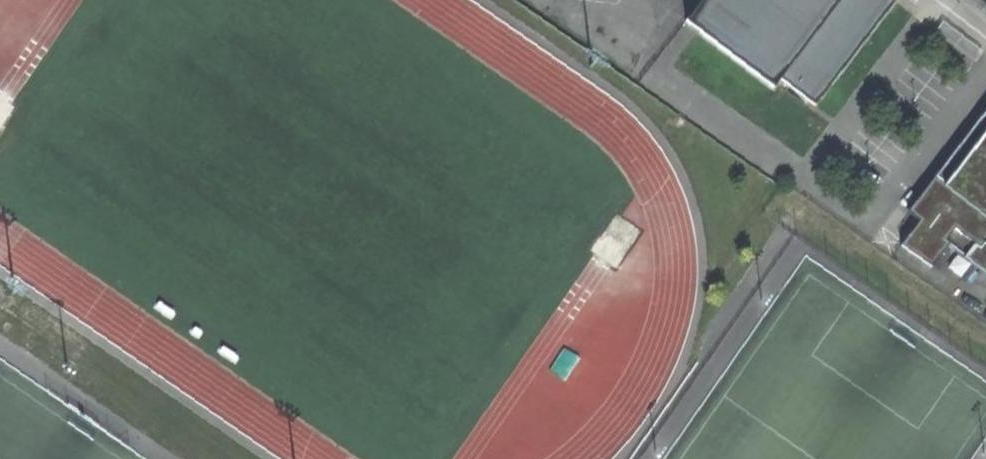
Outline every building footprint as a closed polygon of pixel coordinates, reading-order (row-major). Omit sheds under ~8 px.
[(888,0),(704,0),(690,19),(770,82),(774,78),(784,86),(789,82),(812,100),(888,0)] [(955,189),(942,179),(913,216),(925,225),(906,249),(934,271),(951,249),(985,276),(985,148),(955,189)]
